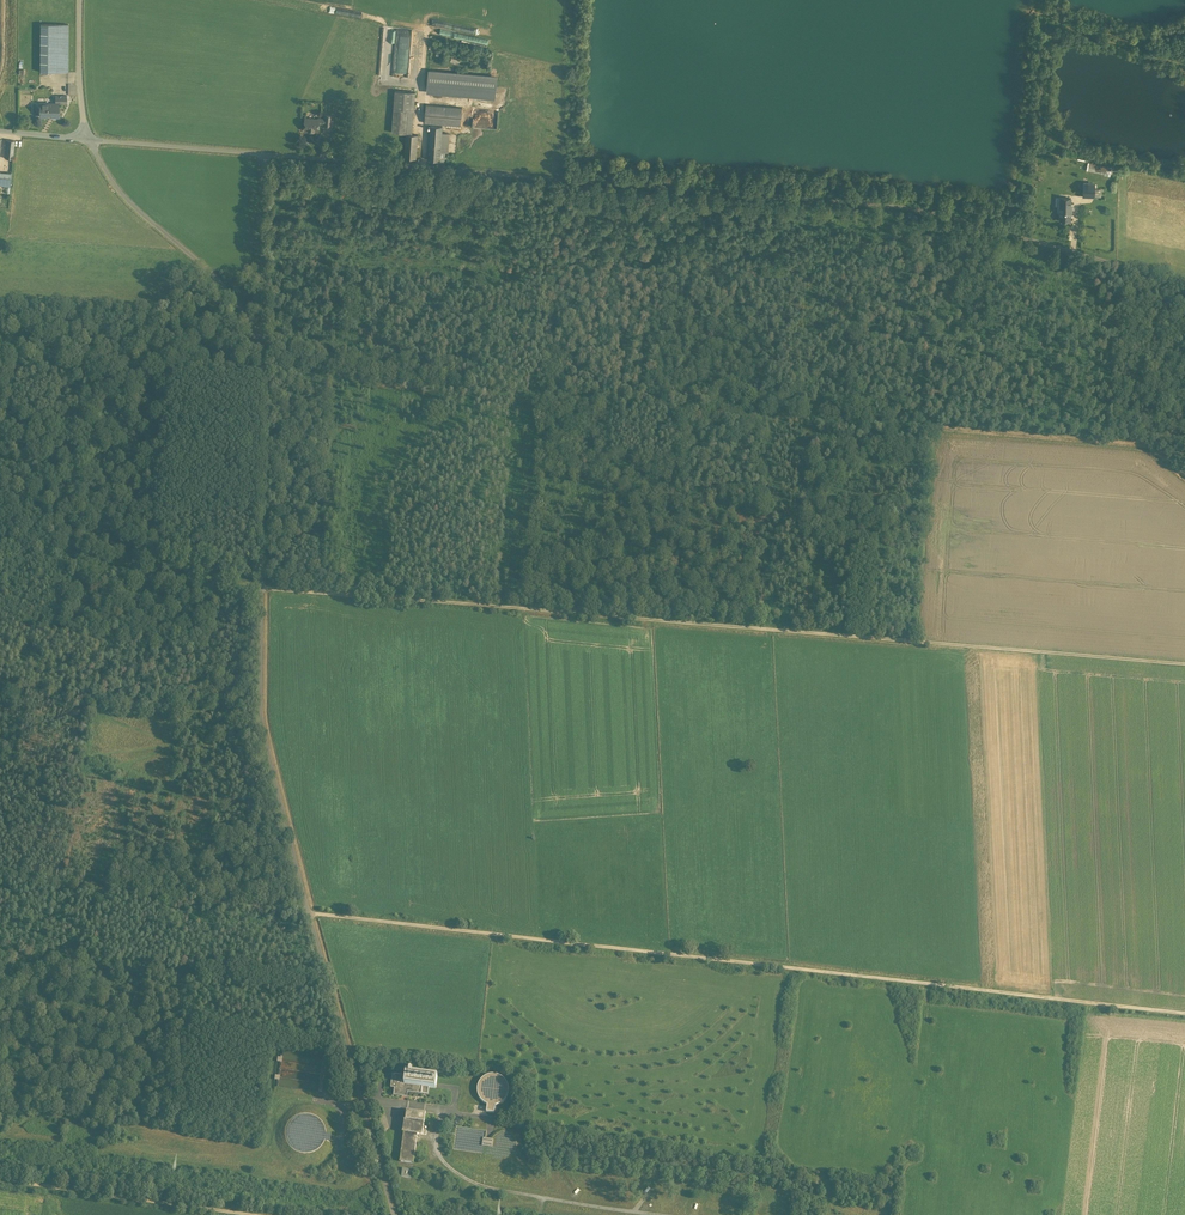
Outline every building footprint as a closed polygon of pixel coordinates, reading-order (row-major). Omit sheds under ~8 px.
[(69,24),(40,24),(40,72),(68,72),(69,24)] [(431,26),(429,32),(465,39),(466,33),(457,31),(458,27),(452,25),(451,30),(431,26)] [(497,77),(429,71),(427,93),(495,98),(497,77)] [(416,92),(395,90),(394,108),(408,109),(414,110),(416,92)] [(56,103),(40,103),(40,116),(59,116),(59,103),(56,103)] [(462,107),(426,104),(425,122),(461,125),(462,107)] [(408,109),(394,108),(392,132),(406,133),(408,109)] [(333,115),(325,114),(324,123),(324,125),(332,126),(333,115)] [(319,119),(306,118),(304,120),(304,123),(305,124),(305,130),(319,131),(319,123),(324,123),(325,118),(319,118),(319,119)] [(443,126),(431,125),(430,140),(442,141),(442,132),(443,126)] [(449,133),(442,132),(442,141),(441,151),(441,152),(446,152),(448,152),(449,133)] [(418,134),(406,133),(404,157),(416,158),(418,134)] [(15,140),(8,139),(6,158),(13,158),(15,140)] [(442,141),(430,140),(429,150),(441,151),(442,141)] [(441,151),(429,150),(428,159),(440,160),(445,160),(446,152),(441,152),(441,151)] [(1089,161),(1088,167),(1110,172),(1111,166),(1089,161)] [(1094,183),(1084,182),(1083,196),(1094,196),(1094,188),(1094,183)] [(1071,198),(1061,197),(1060,207),(1071,208),(1071,198)] [(1071,208),(1060,207),(1060,220),(1070,221),(1071,208)] [(438,1077),(412,1073),(413,1072),(412,1071),(412,1070),(411,1070),(410,1070),(410,1071),(409,1073),(406,1072),(406,1076),(404,1084),(422,1087),(429,1088),(436,1088),(438,1077)] [(406,1076),(393,1074),(391,1088),(396,1089),(395,1095),(404,1096),(404,1092),(421,1094),(422,1087),(404,1084),(406,1076)] [(503,1103),(506,1099),(508,1095),(509,1091),(508,1086),(507,1082),(504,1079),(500,1076),(496,1075),(492,1075),(488,1075),(484,1077),(481,1080),(479,1084),(477,1088),(477,1093),(479,1097),(481,1101),(485,1104),(487,1105),(487,1112),(494,1112),(495,1106),(499,1105),(503,1103)] [(426,1114),(407,1111),(406,1120),(404,1120),(405,1120),(403,1132),(404,1133),(400,1162),(406,1163),(405,1164),(408,1164),(408,1163),(414,1164),(418,1134),(423,1135),(423,1130),(424,1123),(426,1114)] [(312,1117),(306,1116),(300,1117),(294,1120),(290,1124),(287,1130),(286,1136),(288,1142),(290,1147),(295,1152),(300,1154),(306,1155),(313,1154),(318,1151),(322,1147),(325,1141),(329,1142),(330,1136),(326,1135),(325,1129),(322,1124),(318,1119),(312,1117)] [(454,1152),(504,1159),(506,1159),(508,1158),(510,1157),(512,1155),(514,1154),(515,1152),(516,1149),(516,1147),(516,1144),(516,1142),(515,1140),(514,1138),(512,1135),(510,1134),(507,1133),(505,1133),(502,1132),(500,1133),(497,1134),(495,1135),(493,1137),(492,1139),(491,1140),(494,1141),(493,1148),(483,1146),(484,1139),(486,1140),(487,1132),(457,1128),(454,1152)] [(486,1140),(484,1139),(483,1146),(493,1148),(494,1141),(491,1140),(486,1140)] [(412,1170),(403,1169),(402,1177),(411,1178),(412,1170)]
